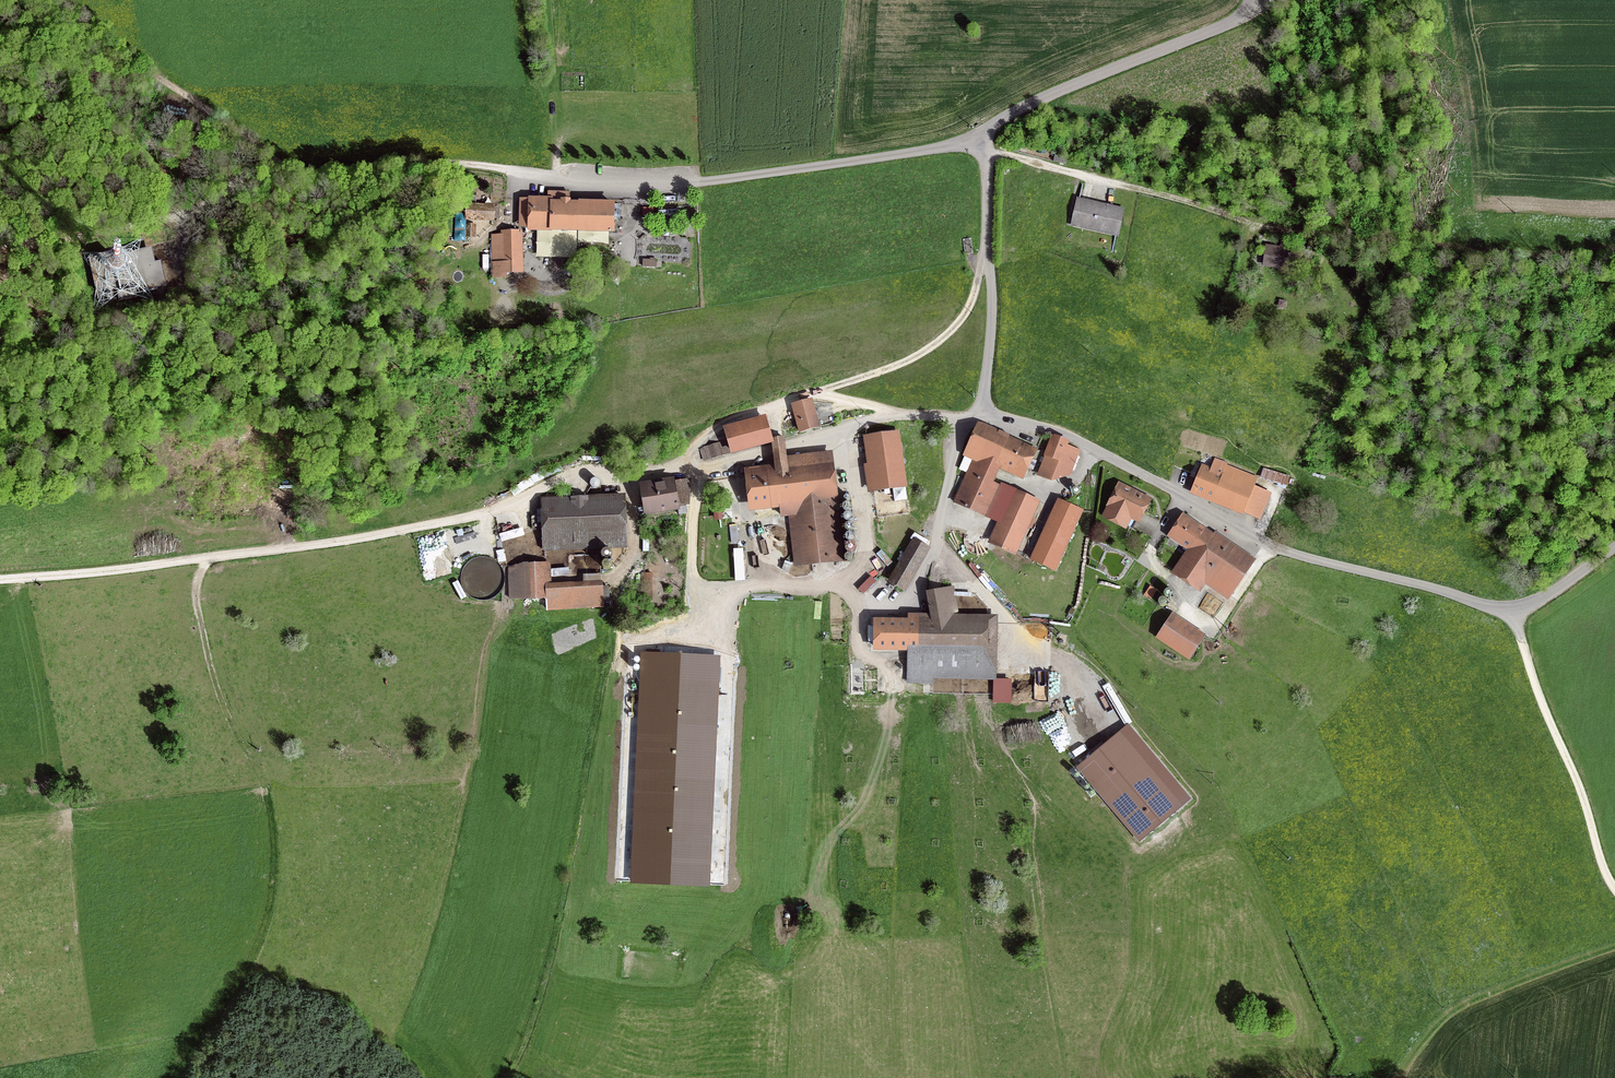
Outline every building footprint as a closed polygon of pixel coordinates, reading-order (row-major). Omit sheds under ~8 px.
[(570,191),(548,190),(548,196),(529,196),(529,197),(520,197),(519,227),(527,227),(527,230),(551,230),(551,229),(614,231),(615,200),(570,199),(570,191)] [(1125,208),(1076,197),(1070,226),(1118,237),(1125,208)] [(495,203),(465,202),(465,219),(495,220),(495,218),(499,218),(500,207),(495,207),(495,203)] [(466,223),(466,237),(476,237),(476,224),(466,223)] [(522,229),(501,230),(501,233),(491,234),(493,277),(507,277),(506,272),(523,272),(522,229)] [(1294,269),(1298,240),(1280,238),(1279,246),(1266,244),(1263,265),(1294,269)] [(125,247),(88,255),(99,305),(138,297),(137,291),(166,285),(161,260),(154,261),(151,245),(126,251),(125,247)] [(791,403),(799,432),(820,426),(812,397),(791,403)] [(766,414),(723,426),(727,440),(731,453),(772,442),(774,441),(773,437),(766,414)] [(1037,447),(978,421),(963,455),(972,459),(953,501),(985,516),(1000,484),(994,482),(1000,468),(1023,479),(1037,447)] [(864,463),(868,492),(907,486),(899,429),(863,435),(867,463),(864,463)] [(1070,439),(1051,433),(1043,455),(1044,455),(1036,475),(1051,481),(1071,475),(1080,449),(1068,444),(1070,439)] [(832,450),(786,454),(786,447),(784,435),(773,437),(774,441),(772,442),(773,451),(773,456),(775,464),(744,467),(749,510),(780,507),(781,516),(788,515),(794,567),(847,561),(832,450)] [(703,462),(731,453),(727,440),(704,446),(699,450),(703,462)] [(1226,464),(1227,463),(1215,458),(1211,467),(1202,463),(1190,492),(1210,501),(1226,464)] [(1258,478),(1226,464),(1210,501),(1243,515),(1244,512),(1260,519),(1271,492),(1255,485),(1258,478)] [(1263,469),(1260,476),(1285,485),(1288,477),(1263,469)] [(674,475),(639,481),(645,515),(680,509),(680,505),(690,504),(691,478),(675,480),(674,475)] [(1001,481),(1000,484),(985,516),(997,521),(987,542),(1016,555),(1041,500),(1017,489),(1001,481)] [(1152,497),(1118,481),(1106,506),(1101,516),(1126,529),(1131,518),(1139,522),(1152,497)] [(625,493),(540,497),(542,551),(627,547),(625,493)] [(1053,571),(1081,510),(1061,501),(1033,562),(1053,571)] [(1213,533),(1182,513),(1167,536),(1187,549),(1171,573),(1199,591),(1204,583),(1229,599),(1256,558),(1215,531),(1213,533)] [(889,581),(901,588),(903,589),(926,549),(912,541),(889,581)] [(551,582),(550,561),(508,563),(509,599),(546,597),(546,610),(604,607),(603,580),(551,582)] [(641,573),(641,600),(652,600),(652,573),(641,573)] [(954,586),(926,590),(931,613),(908,613),(908,618),(873,617),(873,650),(907,650),(907,683),(934,683),(934,678),(996,680),(998,614),(959,614),(954,586)] [(1189,660),(1206,634),(1172,612),(1155,637),(1189,660)] [(720,656),(640,652),(630,884),(710,888),(720,656)] [(1191,798),(1129,724),(1076,767),(1139,842),(1191,798)]
